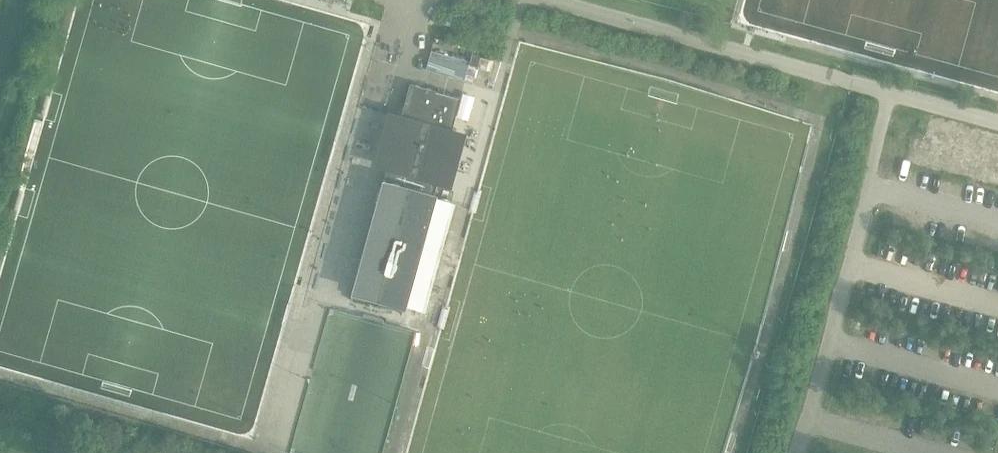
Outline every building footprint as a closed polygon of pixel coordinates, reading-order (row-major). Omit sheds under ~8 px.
[(446,18),(444,25),(451,26),(452,20),(446,18)] [(432,51),(426,70),(465,80),(470,61),(432,51)] [(401,120),(397,118),(387,152),(392,153),(351,297),(403,311),(405,304),(422,309),(435,261),(418,257),(422,243),(439,247),(452,199),(434,195),(442,167),(446,168),(455,135),(452,134),(461,97),(411,84),(401,120)] [(932,117),(927,138),(914,135),(908,163),(997,184),(997,133),(932,117)]
